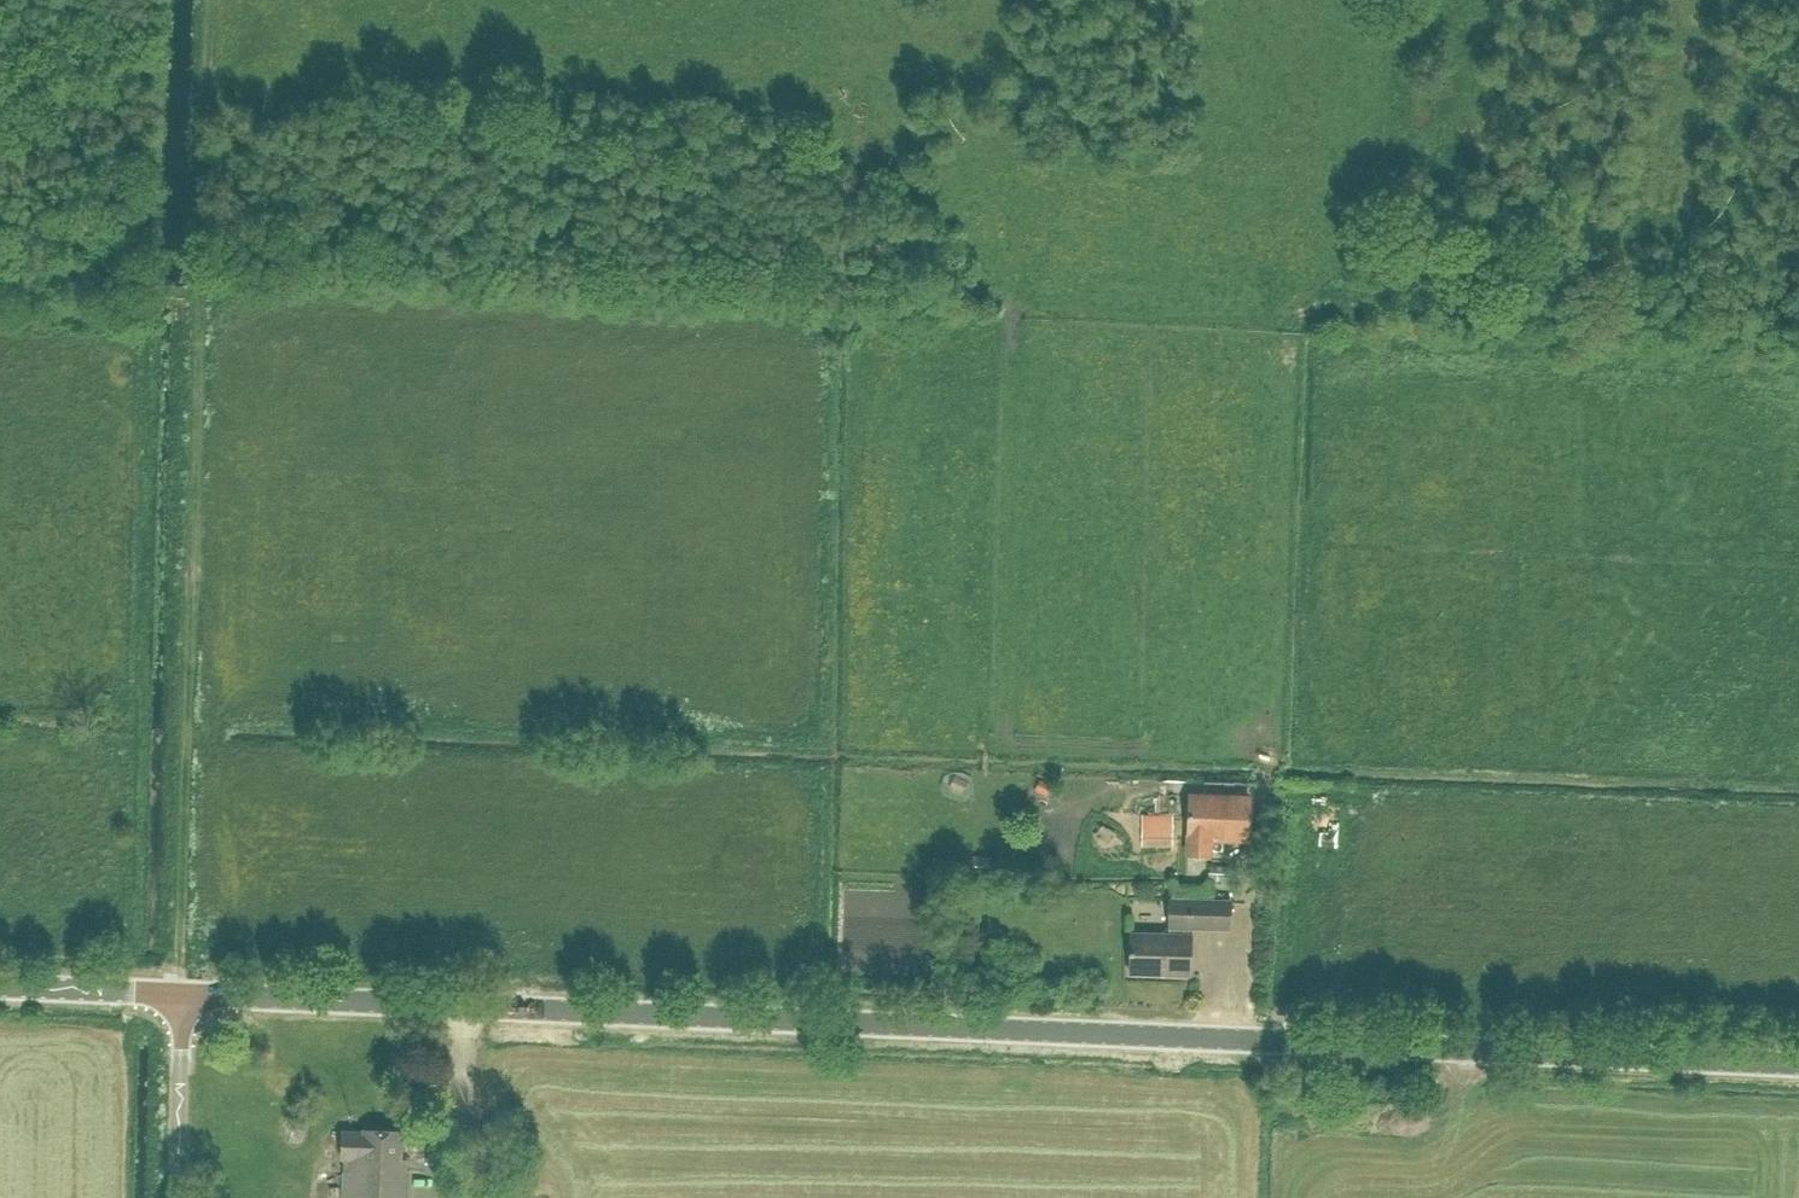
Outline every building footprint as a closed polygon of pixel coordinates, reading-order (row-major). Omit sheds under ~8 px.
[(1188,795),(1187,818),(1186,856),(1213,857),(1213,842),(1247,843),(1248,809),(1248,797),(1204,795),(1204,796),(1188,795)] [(1141,847),(1173,847),(1173,815),(1142,815),(1141,847)] [(1192,927),(1231,928),(1231,901),(1170,899),(1169,934),(1131,933),(1130,972),(1191,974),(1192,927)] [(406,1169),(406,1158),(401,1158),(402,1130),(363,1128),(362,1130),(342,1130),(341,1157),(343,1157),(342,1197),(404,1197),(405,1169),(406,1169)] [(485,1155),(497,1155),(498,1148),(485,1147),(485,1155)]
